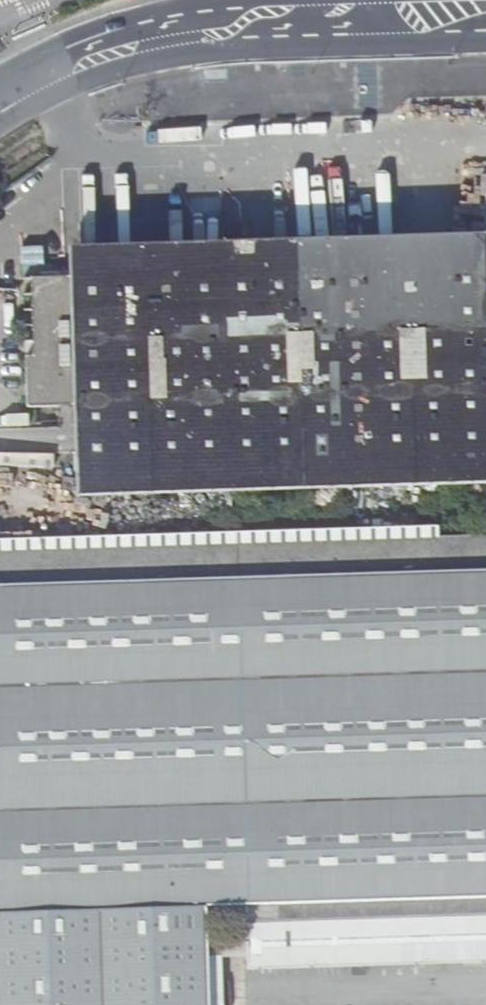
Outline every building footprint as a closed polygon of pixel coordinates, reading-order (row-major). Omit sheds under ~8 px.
[(71,270),(72,289),(34,290),(39,419),(75,418),(77,481),(78,492),(485,479),(485,254),(71,270)] [(485,548),(485,525),(247,531),(0,538),(0,564),(485,548)] [(0,564),(0,1004),(216,1004),(214,925),(256,925),(254,983),(485,965),(485,548),(0,564)]
